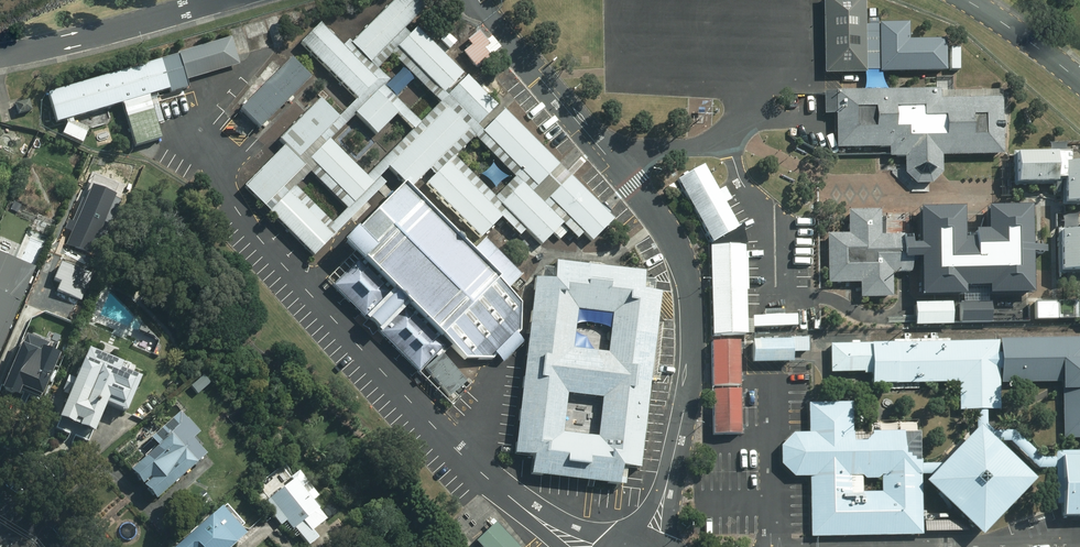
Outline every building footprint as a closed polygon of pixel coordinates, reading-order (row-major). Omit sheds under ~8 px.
[(421,0),(393,0),(351,43),(348,40),(343,46),(320,23),(300,43),(357,100),(339,118),(346,124),(355,114),(376,135),(397,113),(412,129),(420,122),(384,87),(390,80),(378,69),(392,54),(437,99),(462,73),(417,28),(410,35),(404,29),(427,6),(421,0)] [(824,71),(946,74),(947,37),(906,36),(907,19),(861,18),(861,0),(825,0),(824,71)] [(472,45),(463,52),(477,68),(491,57),(490,55),(501,47),(491,36),(486,40),(478,30),(467,40),(472,45)] [(457,41),(447,32),(440,40),(449,49),(457,41)] [(239,63),(231,37),(176,52),(177,55),(47,93),(56,122),(65,120),(66,124),(61,133),(81,143),(88,128),(73,122),(72,118),(121,103),(135,146),(160,138),(156,123),(162,122),(153,94),(169,89),(170,92),(188,87),(186,79),(239,63)] [(311,77),(291,57),(240,109),(259,130),(311,77)] [(592,242),(613,220),(504,110),(482,132),(476,125),(498,104),(468,74),(446,95),(444,93),(437,99),(446,108),(577,240),(584,233),(592,242)] [(943,172),(943,155),(1004,154),(1003,90),(941,91),(941,88),(824,89),(825,113),(837,113),(837,148),(890,147),(890,157),(905,157),(906,173),(917,185),(933,183),(943,172)] [(345,124),(319,98),(278,138),(285,145),(243,186),(264,207),(269,202),(273,207),(269,212),(312,256),(333,236),(327,231),(333,224),(295,186),(309,172),(346,209),(373,183),(330,139),(345,124)] [(31,100),(17,104),(20,115),(34,112),(31,100)] [(439,103),(366,176),(373,182),(387,168),(409,190),(429,170),(434,175),(425,184),(480,239),(501,218),(520,236),(526,229),(542,245),(562,225),(515,177),(496,197),(455,156),(473,137),(439,103)] [(1071,150),(1014,152),(1015,186),(1063,184),(1064,204),(1079,204),(1079,161),(1071,161),(1071,150)] [(704,164),(677,180),(712,243),(739,228),(726,203),(732,200),(725,188),(719,191),(704,164)] [(386,183),(379,176),(333,223),(334,224),(328,231),(333,236),(386,183)] [(472,253),(403,184),(357,230),(356,228),(340,243),(358,261),(334,284),(418,372),(440,351),(443,354),(452,346),(464,359),(492,359),(496,355),(502,362),(524,342),(516,334),(520,331),(521,304),(507,290),(521,276),(485,239),(472,253)] [(989,295),(1034,294),(1033,253),(1047,253),(1046,246),(1033,246),(1032,206),(988,207),(989,230),(975,230),(975,238),(965,238),(964,207),(919,209),(920,244),(913,244),(913,239),(904,239),(904,234),(881,235),(880,210),(849,211),(850,234),(828,235),(829,283),(861,282),(861,298),(893,297),(893,272),(913,272),(912,259),(921,259),(922,297),(964,295),(964,303),(960,303),(960,323),(992,322),(991,301),(989,302),(989,295)] [(1058,230),(1059,274),(1079,274),(1079,229),(1058,230)] [(745,245),(710,245),(712,335),(747,335),(745,245)] [(0,253),(0,351),(35,268),(0,253)] [(660,293),(653,292),(655,281),(644,279),(645,272),(555,261),(553,279),(535,278),(515,454),(533,456),(531,474),(625,485),(627,467),(640,469),(660,293)] [(953,324),(952,301),(915,302),(916,325),(953,324)] [(1060,301),(1036,302),(1036,320),(1059,320),(1060,301)] [(754,314),(754,326),(797,326),(797,315),(782,315),(783,309),(773,309),(773,315),(754,314)] [(23,336),(0,389),(0,390),(16,397),(18,393),(38,402),(57,357),(43,351),(46,345),(23,336)] [(738,337),(711,338),(712,384),(739,383),(738,337)] [(754,341),(754,362),(793,361),(793,352),(809,352),(809,337),(789,337),(790,340),(754,341)] [(831,344),(832,373),(873,372),(873,384),(959,382),(959,411),(977,410),(977,430),(944,464),(922,465),(922,461),(917,461),(916,457),(911,457),(911,454),(906,454),(905,432),(873,432),(866,442),(853,442),(852,403),(815,404),(810,404),(810,433),(796,433),(781,448),(781,463),(797,478),(812,477),(813,537),(816,537),(923,535),(922,475),(935,474),(927,482),(983,538),(1035,480),(1001,445),(1012,444),(1038,470),(1057,470),(1057,504),(1065,504),(1065,518),(1079,517),(1079,450),(1057,451),(1057,458),(1044,458),(1015,431),(994,431),(994,410),(1001,410),(1000,384),(1064,383),(1065,439),(1079,438),(1079,339),(831,344)] [(127,410),(143,369),(89,347),(75,379),(67,376),(60,392),(67,395),(56,420),(61,422),(55,438),(70,445),(73,437),(86,442),(90,433),(92,434),(103,403),(127,410)] [(465,383),(441,354),(424,369),(448,397),(465,383)] [(739,387),(713,387),(713,433),(740,433),(739,387)] [(155,500),(204,456),(190,441),(197,435),(178,413),(149,439),(156,447),(129,472),(155,500)] [(315,498),(296,474),(289,479),(291,482),(263,505),(280,526),(285,522),(292,530),(294,529),(308,546),(317,540),(311,532),(325,521),(317,511),(318,510),(311,501),(315,498)] [(220,508),(176,546),(232,546),(245,536),(239,529),(243,525),(225,506),(222,509),(220,508)] [(495,523),(475,542),(480,546),(519,546),(495,523)]
